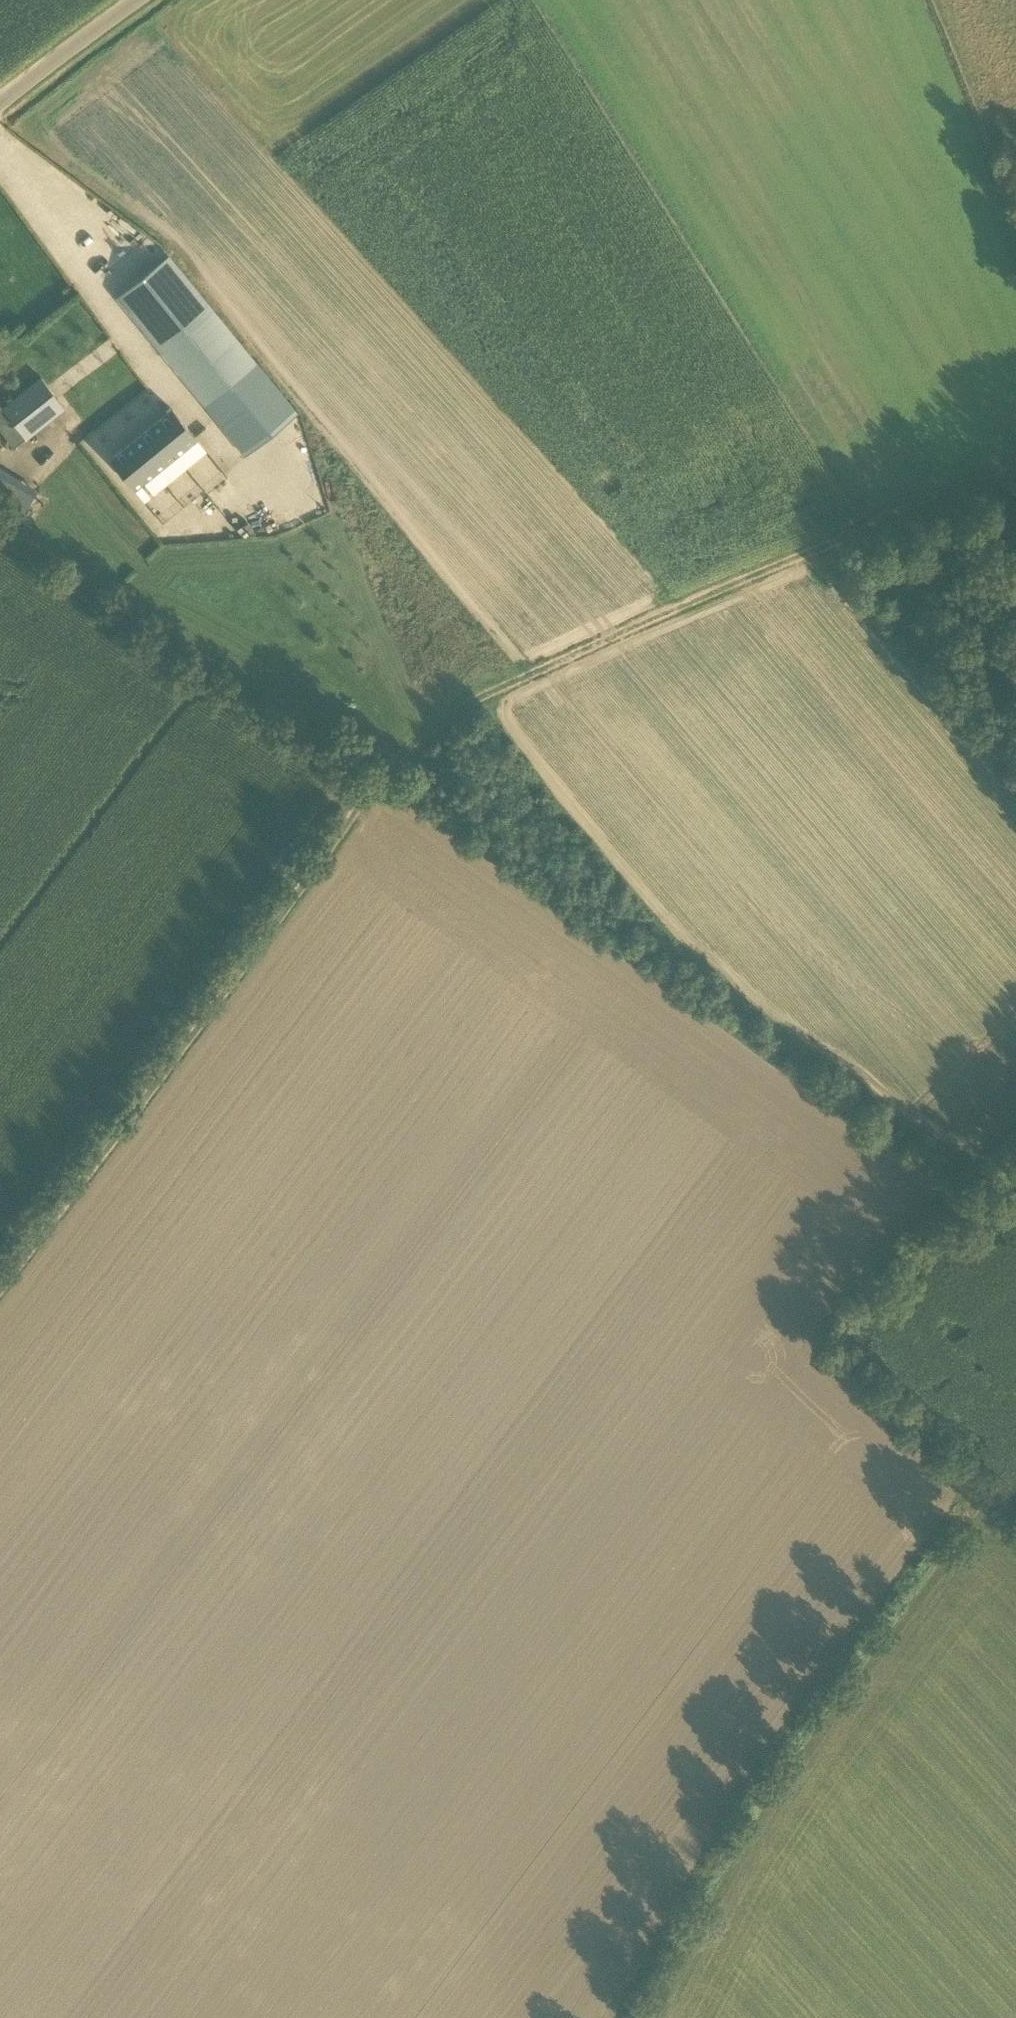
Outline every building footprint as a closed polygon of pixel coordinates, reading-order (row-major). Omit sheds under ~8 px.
[(118,297),(207,408),(258,366),(169,256),(118,297)] [(14,447),(65,407),(41,376),(11,400),(2,406),(0,404),(0,428),(14,447)] [(186,426),(166,443),(190,472),(210,455),(186,426)] [(190,472),(166,443),(145,460),(169,490),(190,472)] [(169,490),(145,460),(124,477),(149,507),(169,490)] [(0,470),(0,488),(8,475),(0,470)] [(20,517),(35,489),(9,476),(0,494),(0,506),(20,517)]
